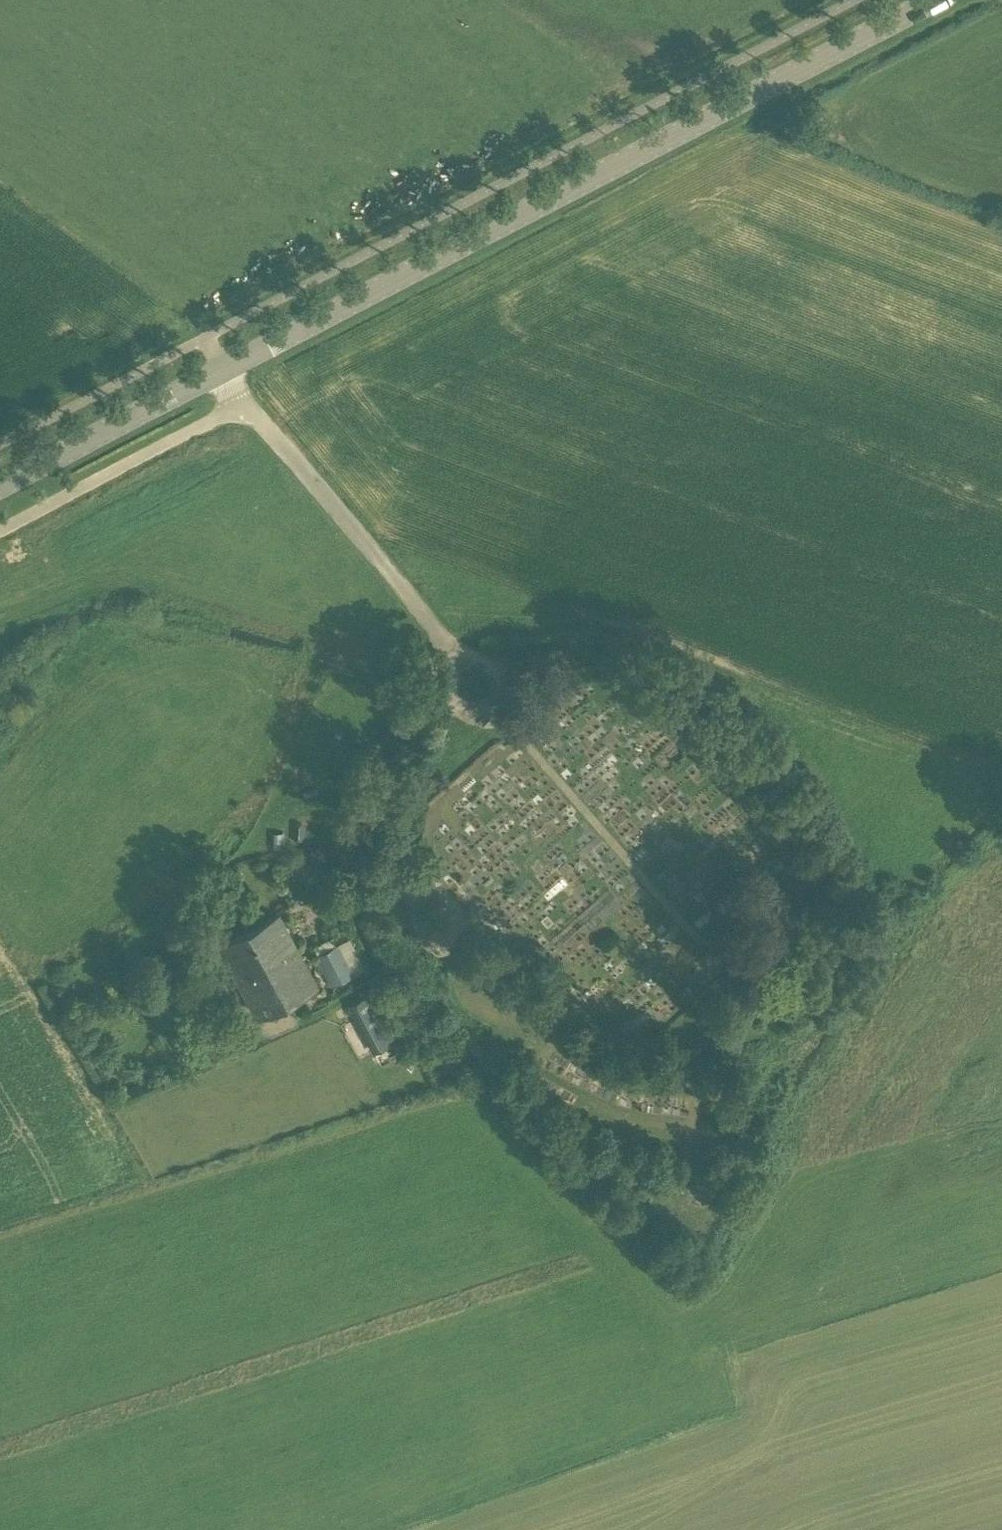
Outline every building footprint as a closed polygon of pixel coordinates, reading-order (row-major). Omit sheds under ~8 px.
[(246,929),(286,999),(316,983),(278,912),(246,929)] [(257,1014),(286,999),(246,929),(219,943),(257,1014)] [(332,985),(353,974),(338,946),(317,957),(332,985)] [(377,1050),(390,1043),(373,1010),(359,1017),(377,1050)]
